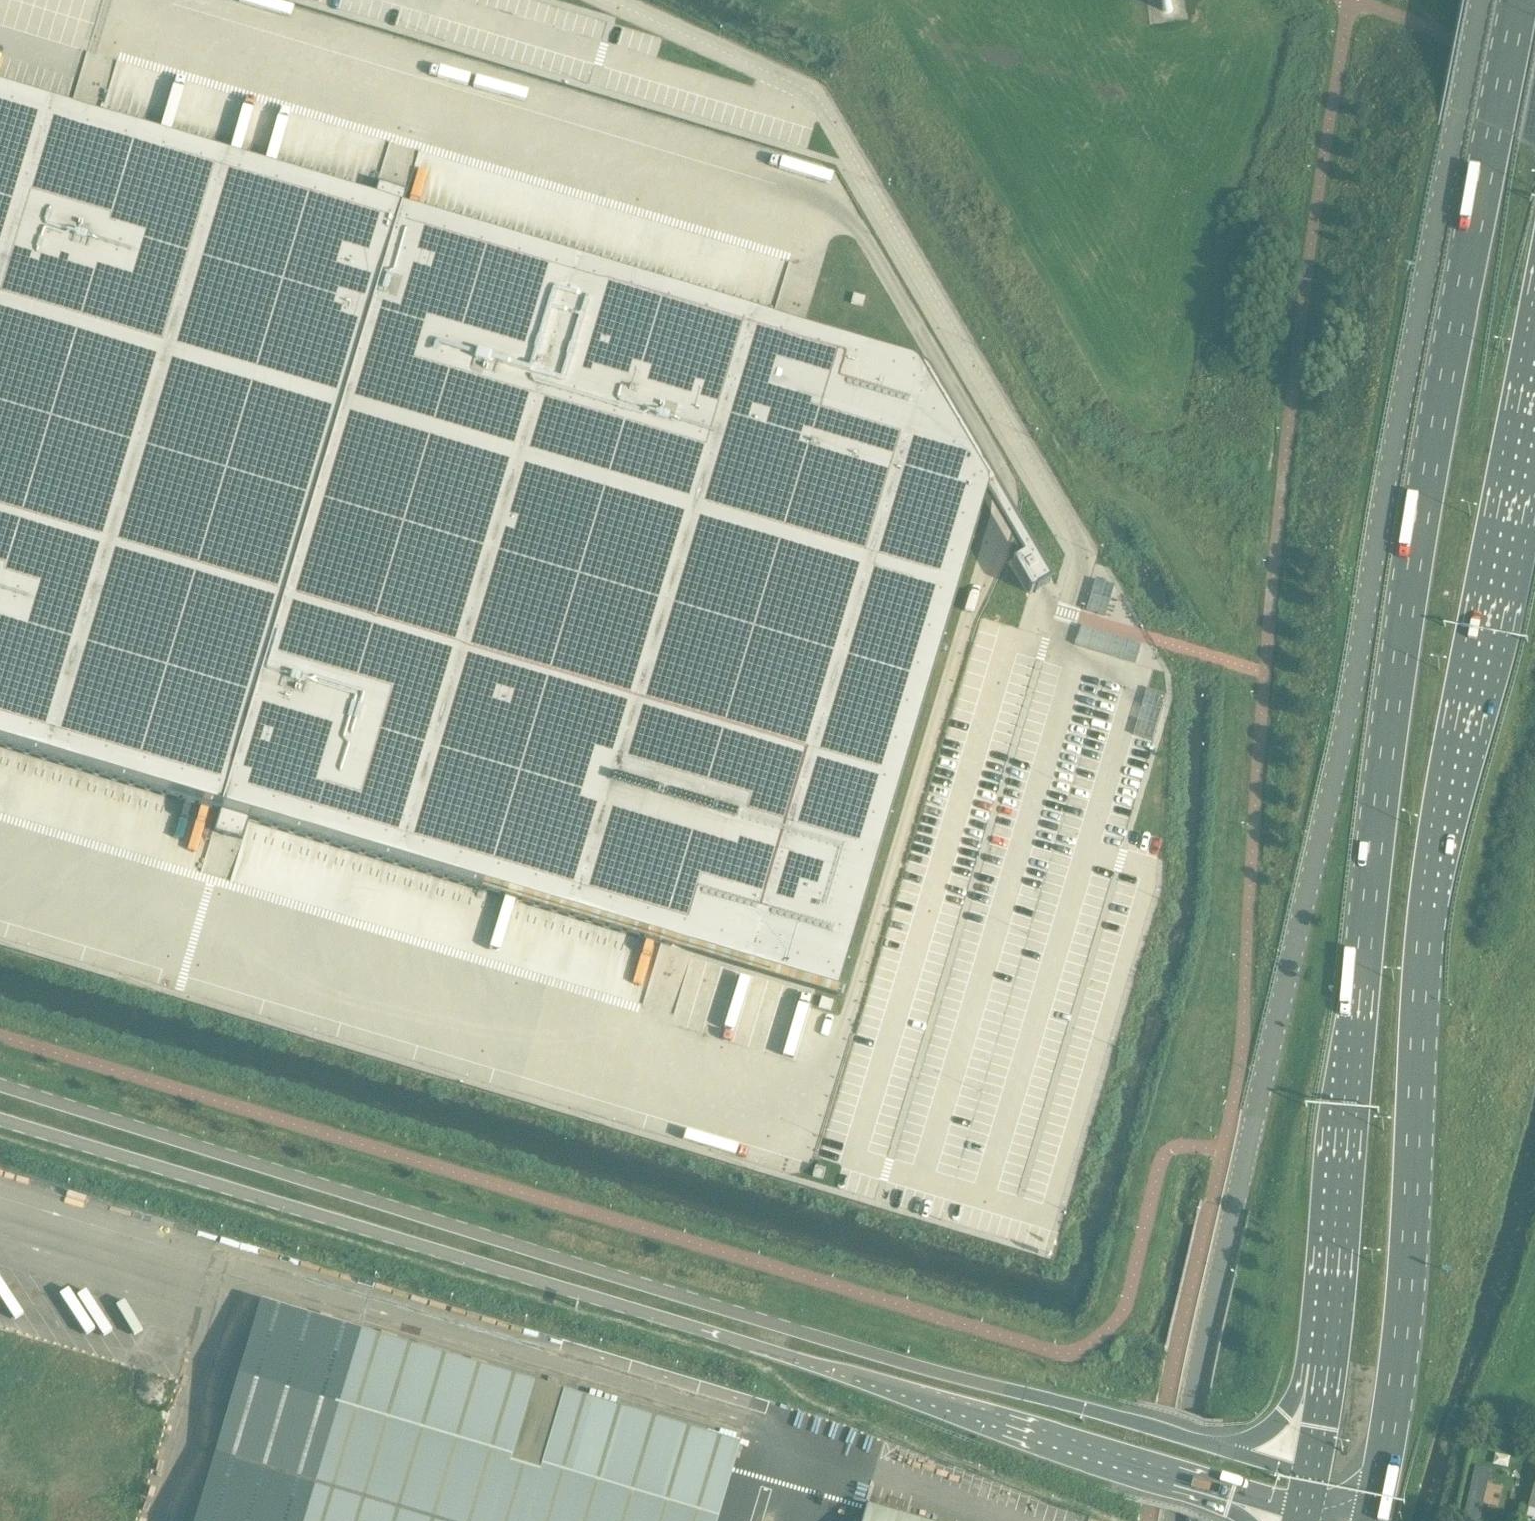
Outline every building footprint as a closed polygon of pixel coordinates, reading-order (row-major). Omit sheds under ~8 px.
[(219,813),(249,822),(661,945),(836,998),(983,505),(983,503),(983,502),(984,501),(984,499),(984,498),(984,496),(984,495),(984,493),(984,492),(984,490),(984,489),(984,487),(983,485),(983,484),(920,377),(919,375),(918,374),(918,373),(917,372),(916,371),(915,370),(914,369),(913,368),(912,368),(911,367),(910,366),(909,366),(908,365),(907,365),(905,365),(802,334),(770,324),(401,215),(370,206),(99,126),(0,96),(0,748),(219,813)] [(1021,558),(1010,564),(1029,596),(1051,583),(1032,551),(1021,558)] [(737,1446),(358,1333),(301,1520),(715,1520),(737,1446)] [(1526,1508),(1534,1511),(1534,1480),(1526,1508)] [(868,1509),(865,1520),(910,1520),(868,1509)]
